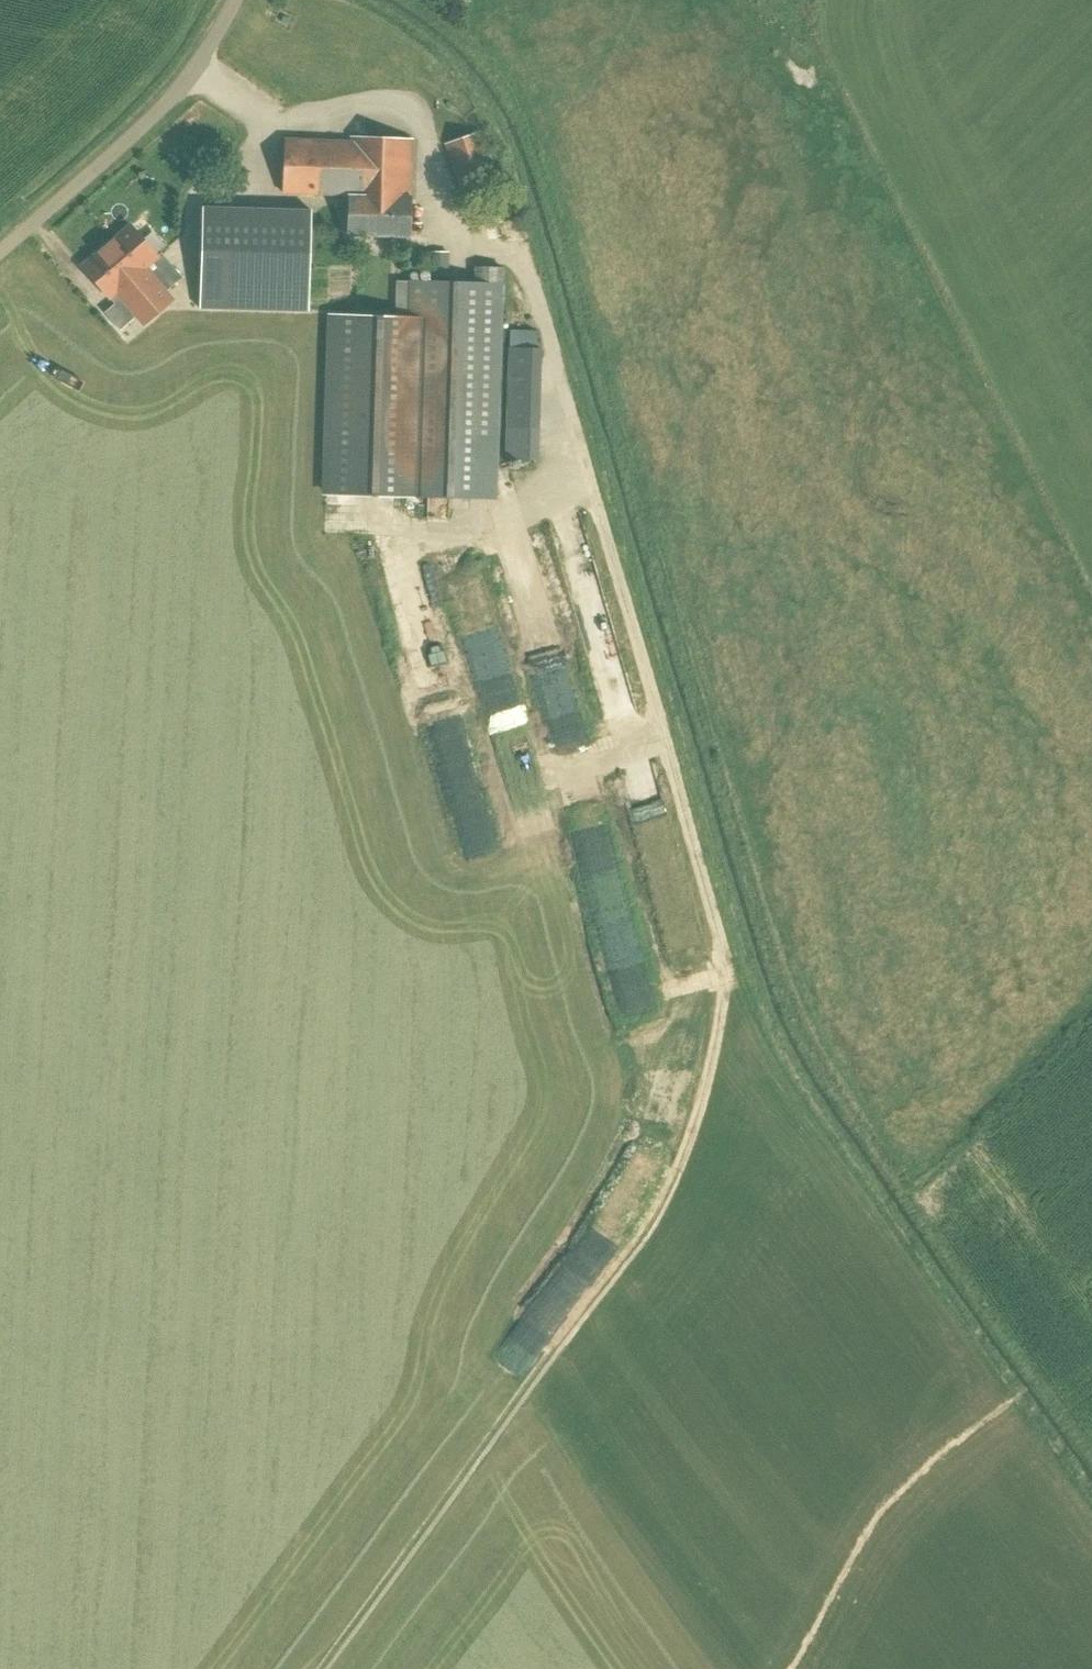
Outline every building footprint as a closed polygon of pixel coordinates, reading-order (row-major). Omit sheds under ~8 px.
[(459,191),(496,179),(480,131),(444,144),(459,191)] [(349,141),(284,138),(282,194),(348,196),(347,235),(410,237),(411,197),(413,139),(349,136),(349,141)] [(212,308),(297,310),(309,310),(311,209),(202,206),(199,308),(212,308)] [(108,295),(115,289),(144,323),(172,299),(144,265),(157,254),(132,224),(83,265),(108,295)] [(449,275),(449,253),(432,253),(431,275),(437,275),(449,275)] [(497,439),(502,283),(396,280),(395,315),(328,313),(322,494),(494,498),(497,439)] [(482,647),(501,733),(527,727),(508,642),(482,647)]
